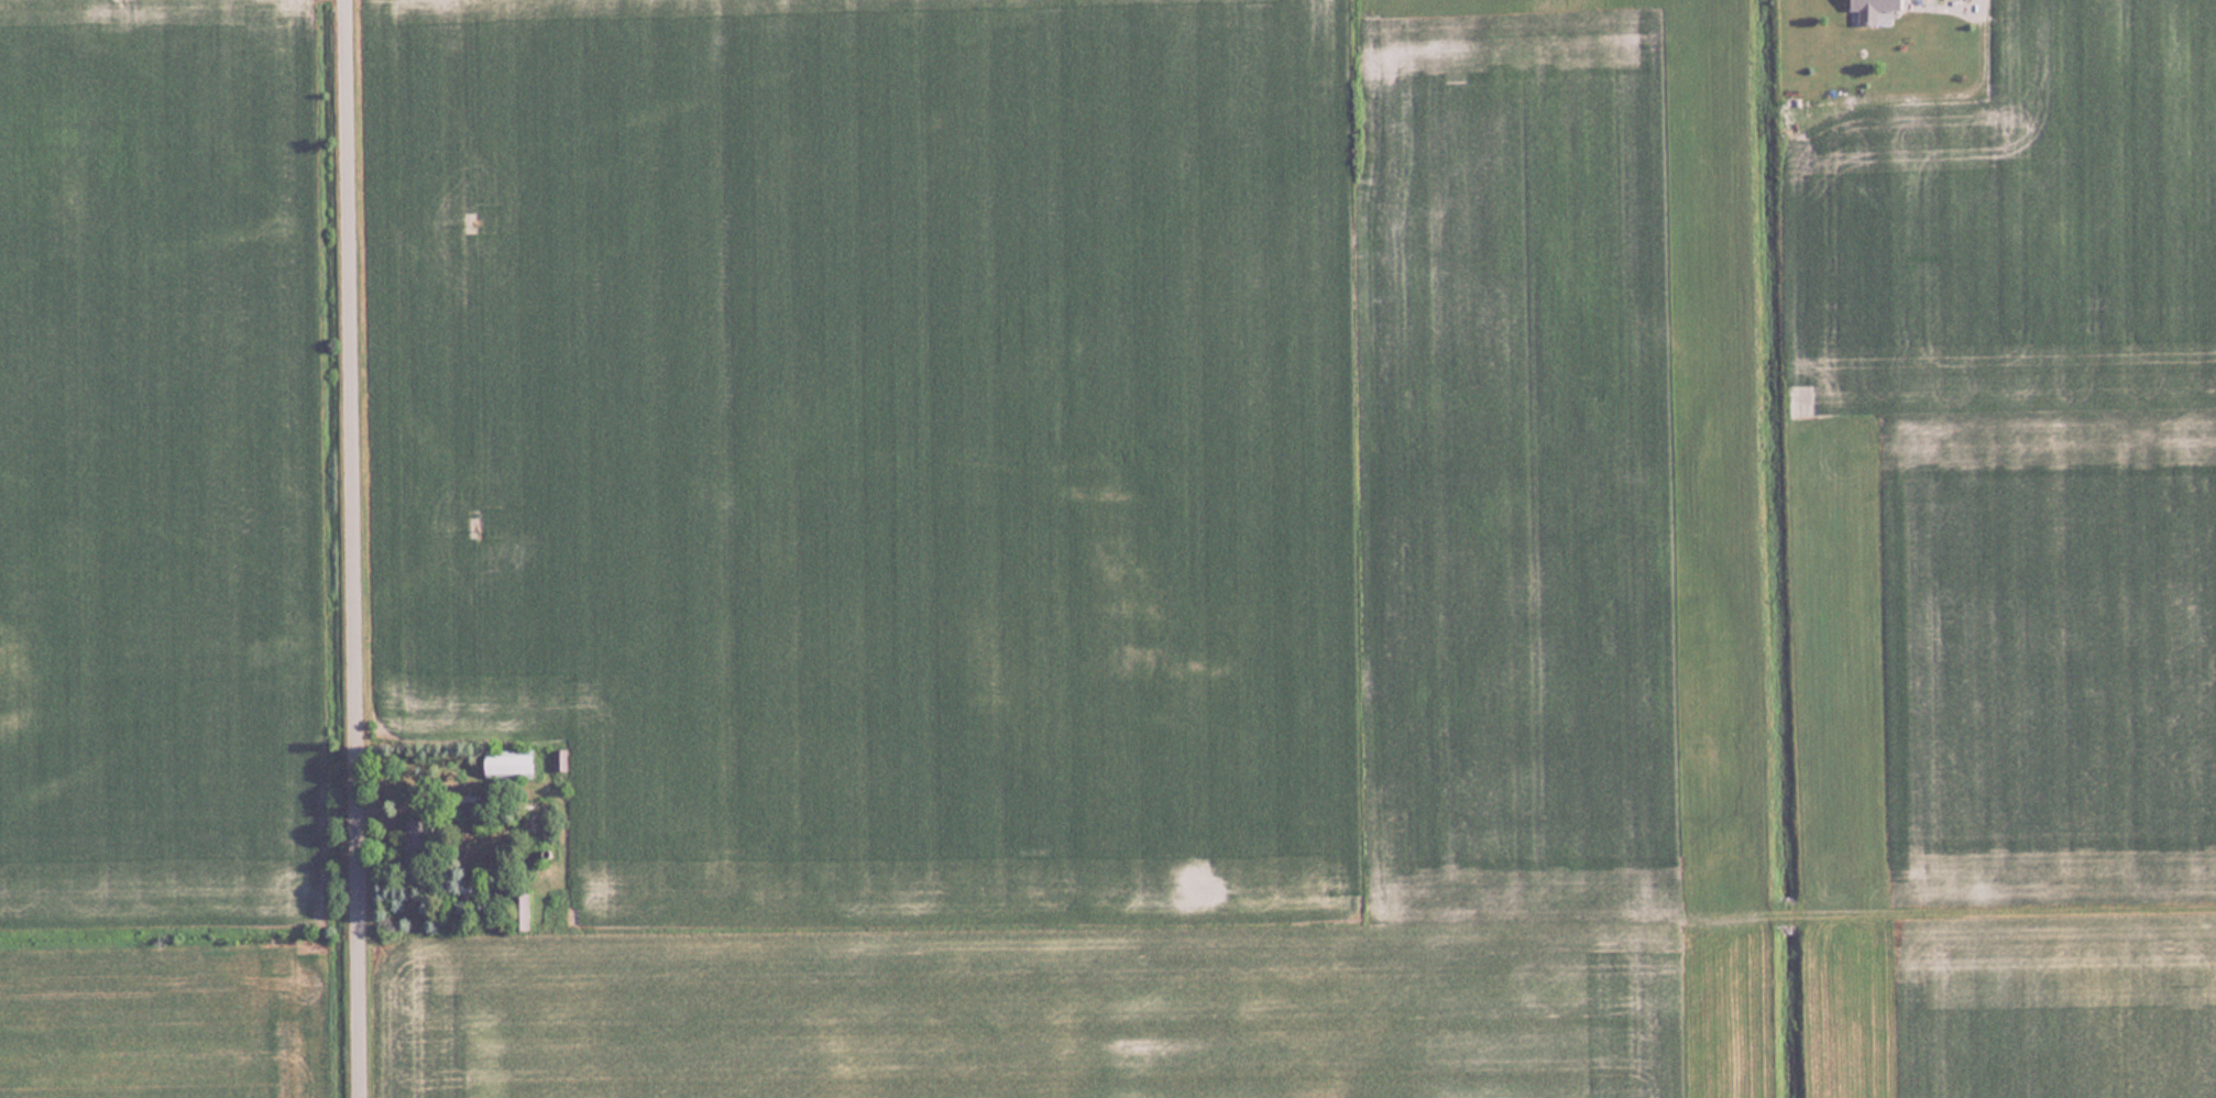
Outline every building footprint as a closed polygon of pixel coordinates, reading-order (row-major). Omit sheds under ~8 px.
[(1851,11),(1859,11),(1860,24),(1880,24),(1879,11),(1901,10),(1901,0),(1851,0),(1851,11)] [(567,749),(554,749),(554,771),(567,771),(567,749)] [(485,751),(485,778),(534,778),(534,751),(485,751)] [(510,929),(529,929),(529,892),(510,892),(510,929)]
